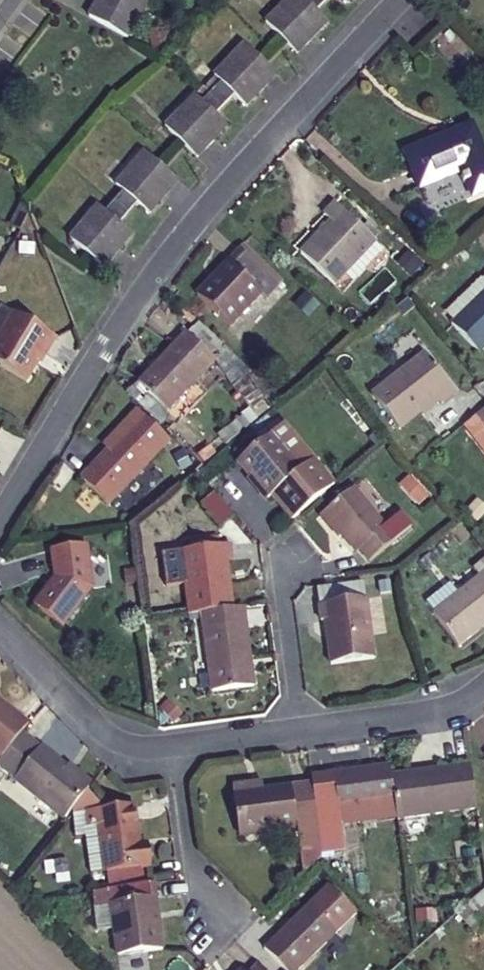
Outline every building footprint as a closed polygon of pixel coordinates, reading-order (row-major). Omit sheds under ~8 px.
[(91,17),(129,39),(148,2),(144,0),(100,0),(91,17)] [(324,4),(321,0),(305,0),(302,3),(313,15),(324,4)] [(324,4),(334,14),(348,0),(321,0),(324,4)] [(303,25),(313,15),(302,3),(292,13),(303,25)] [(313,35),(303,25),(292,13),(282,4),(253,33),(284,65),(313,35)] [(207,86),(216,94),(227,105),(241,117),(269,83),(235,53),(207,86)] [(227,105),(216,94),(206,106),(218,116),(227,105)] [(218,116),(206,106),(197,117),(209,127),(218,116)] [(209,127),(197,117),(188,110),(160,142),(192,171),(221,137),(209,127)] [(474,198),(483,194),(483,155),(473,127),(406,153),(420,189),(463,172),(474,198)] [(128,200),(140,210),(151,220),(176,187),(144,160),(119,192),(128,200)] [(130,223),(140,210),(128,200),(118,213),(130,223)] [(376,241),(336,202),(324,215),(332,223),(313,243),(311,241),(301,253),(335,285),(376,241)] [(110,224),(122,234),(130,223),(118,213),(110,224)] [(133,243),(122,234),(110,224),(100,216),(73,250),(107,278),(133,243)] [(258,289),(265,295),(277,282),(238,245),(195,291),(228,322),(258,289)] [(482,348),(483,346),(483,292),(454,319),(482,348)] [(56,338),(14,313),(0,336),(0,366),(26,382),(43,354),(46,355),(56,338)] [(214,356),(184,329),(138,379),(167,407),(214,356)] [(441,394),(445,400),(459,389),(428,348),(375,390),(402,425),(441,394)] [(112,438),(116,442),(81,479),(109,506),(170,440),(138,410),(112,438)] [(468,422),(483,443),(483,421),(479,414),(468,422)] [(276,493),(296,518),(339,483),(318,459),(298,434),(284,444),(274,433),(242,459),(273,496),(276,493)] [(429,491),(419,479),(411,487),(421,498),(429,491)] [(385,529),(354,490),(325,514),(358,555),(360,553),(369,565),(411,530),(400,516),(385,529)] [(219,530),(232,519),(213,497),(200,507),(219,530)] [(187,550),(178,551),(186,616),(198,615),(230,610),(224,563),(230,562),(228,545),(217,546),(187,550)] [(86,546),(51,551),(54,579),(33,606),(62,628),(92,589),(86,546)] [(439,611),(464,643),(483,627),(483,575),(439,611)] [(329,626),(336,668),(378,660),(368,602),(322,609),(325,626),(329,626)] [(230,610),(198,615),(207,694),(250,688),(240,609),(230,610)] [(22,733),(28,725),(0,703),(0,760),(22,733)] [(0,764),(0,766),(65,818),(93,784),(26,731),(0,764)] [(395,803),(398,821),(477,810),(470,763),(391,776),(395,803)] [(339,811),(395,803),(391,776),(390,765),(311,777),(312,784),(318,830),(321,851),(343,849),(339,811)] [(231,785),(232,794),(262,791),(261,781),(231,785)] [(291,787),(262,791),(232,794),(236,835),(295,828),(296,833),(318,830),(312,784),(291,787)] [(138,846),(132,804),(85,810),(87,825),(97,824),(103,872),(146,867),(143,845),(138,846)] [(318,830),(296,833),(302,877),(321,858),(321,851),(318,830)] [(152,884),(90,892),(92,906),(95,905),(98,938),(112,936),(114,938),(116,957),(161,951),(152,884)] [(310,906),(266,949),(287,969),(298,969),(336,932),(310,906)]
